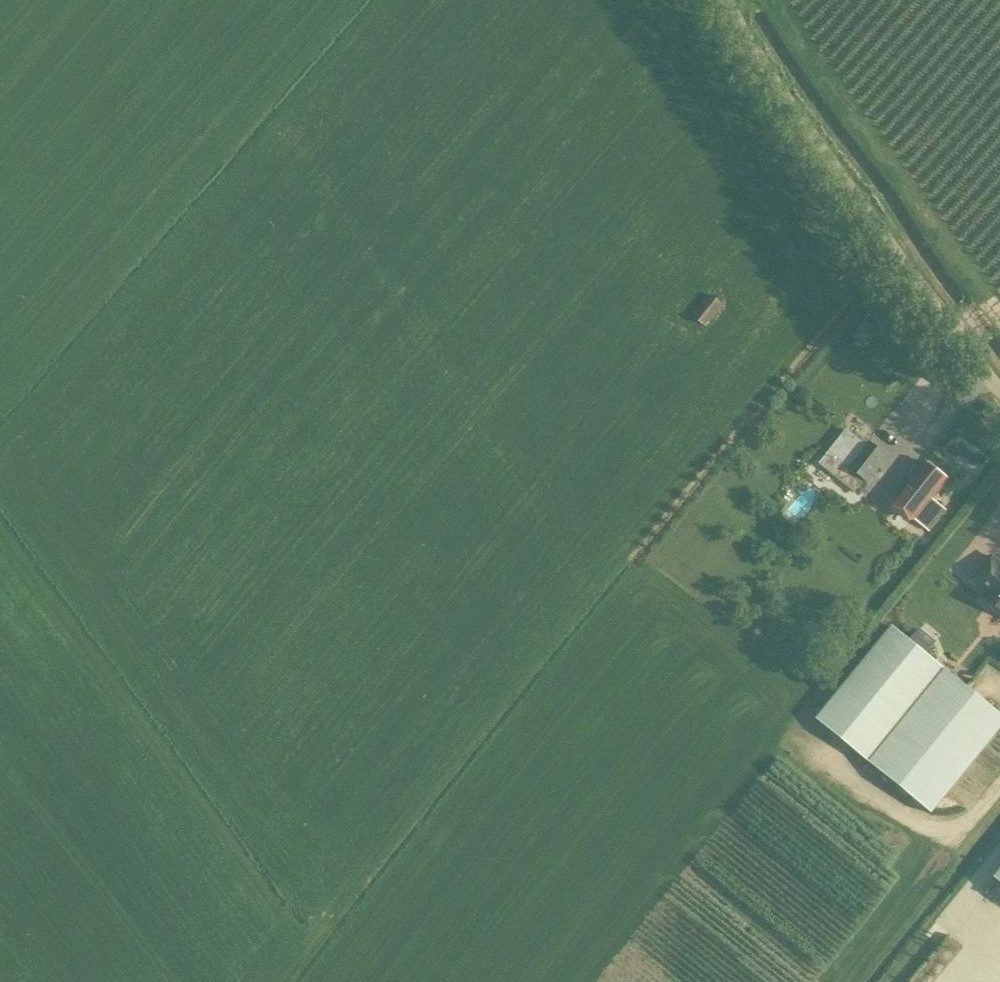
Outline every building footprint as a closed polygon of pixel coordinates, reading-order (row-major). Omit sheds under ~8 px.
[(706,327),(724,305),(711,295),(693,317),(706,327)] [(872,333),(861,325),(855,335),(865,343),(872,333)] [(868,442),(866,444),(846,429),(820,460),(842,479),(858,492),(865,483),(868,485),(889,458),(868,442)] [(932,500),(948,481),(925,463),(893,503),(930,532),(946,511),(932,500)] [(992,557),(971,582),(989,596),(986,600),(999,611),(999,564),(992,557)] [(999,732),(999,714),(925,654),(935,643),(919,630),(910,641),(892,628),(817,720),(871,764),(934,814),(999,732)]
